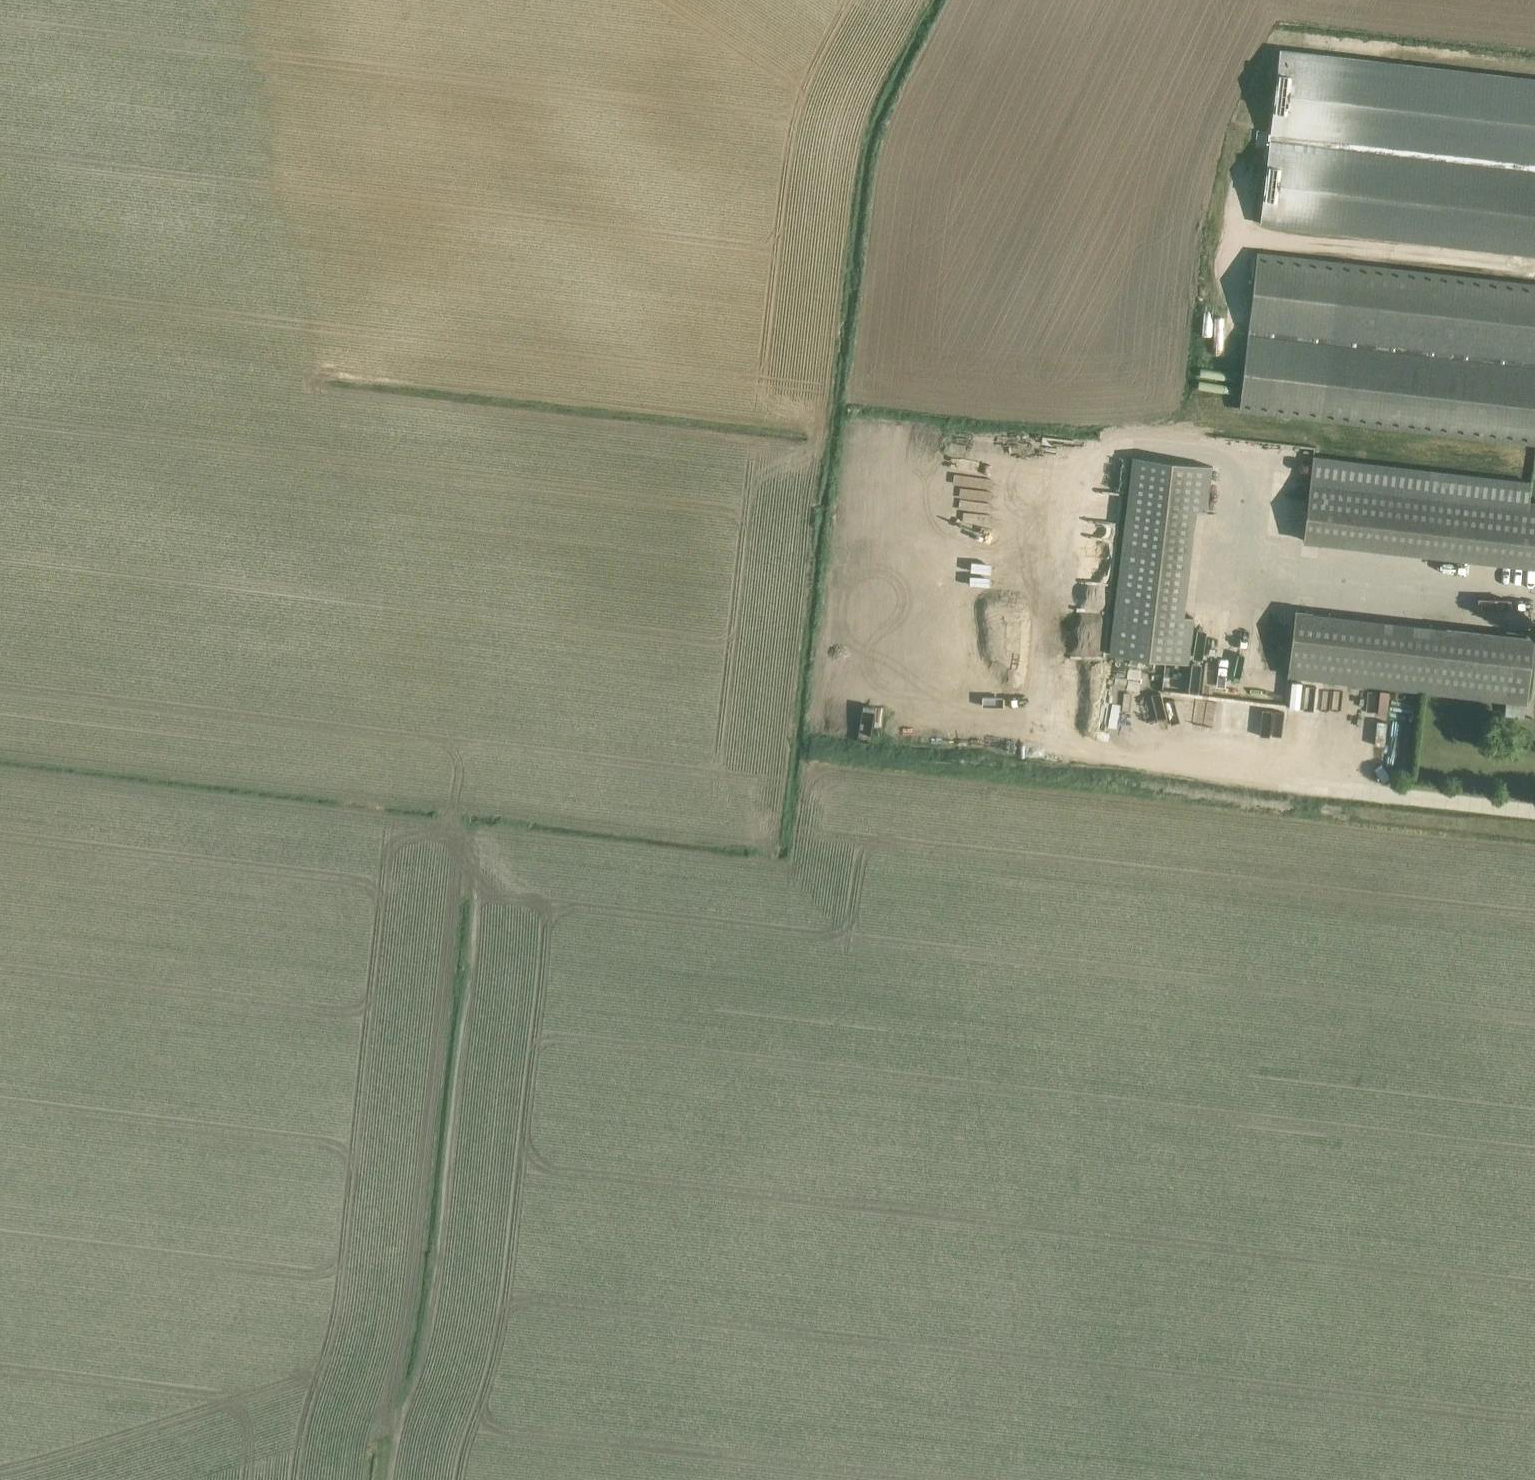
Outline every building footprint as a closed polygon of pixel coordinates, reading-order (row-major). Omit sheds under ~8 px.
[(1534,254),(1534,79),(1281,50),(1261,223),(1534,254)] [(1534,442),(1534,286),(1339,264),(1339,261),(1257,252),(1239,411),(1321,421),(1322,418),(1534,442)] [(1530,480),(1307,454),(1297,539),(1534,568),(1534,500),(1527,499),(1530,480)] [(1124,455),(1106,655),(1189,662),(1193,616),(1180,614),(1190,508),(1206,509),(1211,463),(1124,455)] [(1444,693),(1526,703),(1530,665),(1534,666),(1534,635),(1533,635),(1533,639),(1453,630),(1444,693)] [(1285,714),(1295,715),(1297,686),(1287,685),(1285,714)] [(1281,710),(1156,697),(1150,749),(1275,763),(1281,710)]
